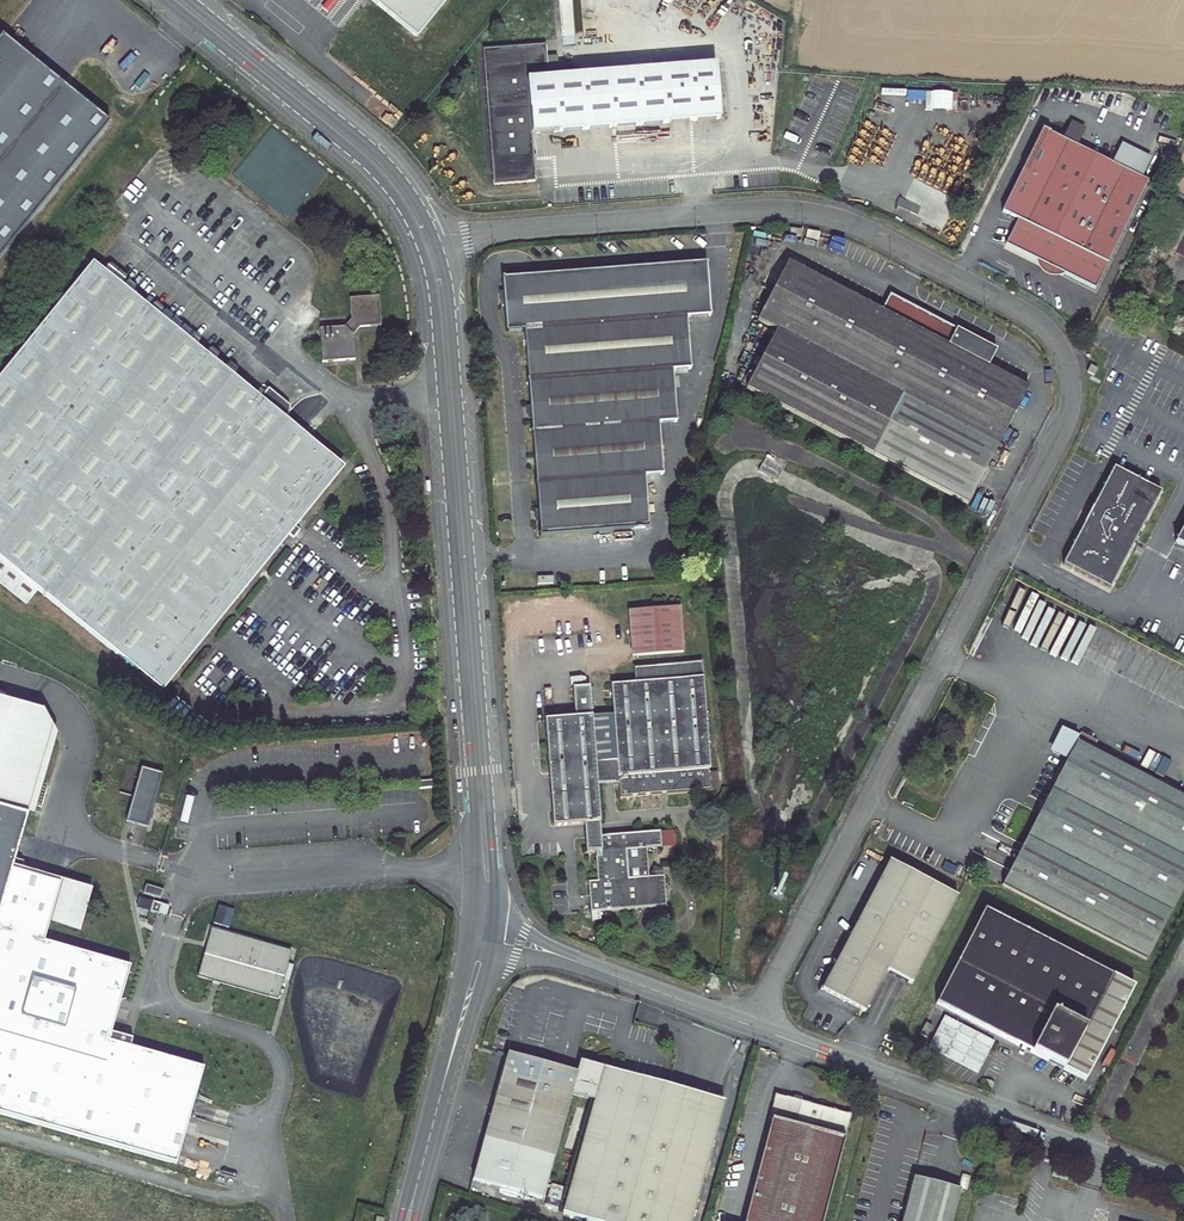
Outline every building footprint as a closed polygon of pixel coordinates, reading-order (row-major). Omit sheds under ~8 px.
[(416,37),(446,0),(370,0),(416,37)] [(562,49),(574,48),(570,0),(558,0),(562,49)] [(108,122),(3,37),(0,41),(0,256),(108,122)] [(546,45),(482,50),(493,185),(526,183),(526,177),(535,177),(532,135),(719,120),(715,65),(548,78),(546,45)] [(991,96),(986,110),(995,113),(1000,99),(991,96)] [(1145,181),(1041,130),(1001,211),(1018,219),(1005,244),(1037,260),(1037,259),(1038,259),(1039,259),(1040,259),(1041,259),(1041,260),(1042,261),(1042,262),(1043,264),(1044,266),(1047,268),(1049,269),(1051,270),(1054,271),(1056,271),(1059,270),(1060,270),(1061,270),(1062,270),(1063,270),(1064,271),(1065,272),(1065,273),(1094,288),(1145,181)] [(1168,139),(1161,135),(1144,168),(1151,172),(1168,139)] [(526,177),(526,183),(536,189),(536,183),(535,177),(526,177)] [(802,228),(790,228),(790,237),(802,237),(802,228)] [(819,231),(807,230),(807,239),(818,240),(819,231)] [(1116,268),(1122,253),(1113,250),(1108,265),(1116,268)] [(881,312),(787,262),(757,320),(777,331),(747,388),(876,456),(905,399),(958,426),(949,443),(988,464),(1028,389),(947,346),(955,330),(890,296),(881,312)] [(523,331),(536,488),(540,540),(647,523),(643,476),(661,474),(657,421),(676,420),(672,370),(689,369),(685,317),(710,315),(705,263),(502,279),(507,333),(523,331)] [(254,400),(234,384),(119,290),(120,288),(90,265),(0,374),(0,562),(155,690),(340,468),(282,422),(287,415),(286,407),(266,391),(257,402),(254,400)] [(381,328),(379,298),(348,299),(350,322),(342,330),(318,331),(320,367),(353,362),(352,337),(359,329),(381,328)] [(1091,365),(1089,369),(1088,372),(1090,373),(1094,375),(1098,369),(1091,365)] [(239,378),(234,384),(254,400),(259,394),(239,378)] [(1155,499),(1110,476),(1061,570),(1106,594),(1155,499)] [(1169,548),(1183,556),(1183,520),(1169,548)] [(629,612),(631,658),(684,656),(682,610),(629,612)] [(575,721),(544,724),(552,831),(582,828),(599,826),(597,787),(617,786),(618,802),(709,793),(708,775),(701,666),(634,672),(635,686),(611,688),(613,718),(591,720),(589,690),(572,691),(575,721)] [(49,732),(35,707),(0,697),(0,718),(49,732)] [(24,823),(49,732),(0,718),(0,816),(24,823)] [(1061,735),(1049,758),(1065,767),(1076,746),(1077,743),(1061,735)] [(1076,746),(1002,887),(1144,962),(1183,885),(1183,802),(1076,746)] [(142,768),(127,822),(149,828),(164,775),(142,768)] [(708,775),(709,793),(718,792),(717,775),(708,775)] [(172,1167),(199,1074),(105,1047),(127,968),(42,944),(57,890),(8,877),(24,823),(0,816),(0,1117),(172,1167)] [(582,828),(583,841),(600,840),(599,826),(582,828)] [(600,840),(583,841),(585,857),(594,857),(596,885),(587,885),(591,925),(599,925),(599,916),(664,911),(662,880),(647,881),(645,853),(659,851),(658,835),(600,840)] [(958,900),(891,866),(836,971),(833,970),(820,994),(844,1006),(846,1004),(866,1014),(889,972),(914,986),(958,900)] [(145,887),(143,895),(161,899),(162,891),(145,887)] [(137,907),(146,910),(149,901),(139,898),(137,907)] [(149,901),(146,910),(159,914),(162,904),(149,901)] [(169,906),(162,904),(159,914),(166,916),(169,906)] [(1129,989),(988,913),(939,1004),(1081,1080),(1129,989)] [(291,951),(211,928),(196,976),(276,999),(291,951)] [(707,976),(702,989),(714,993),(719,980),(707,976)] [(936,1027),(927,1023),(921,1036),(929,1040),(936,1027)] [(596,1070),(589,1063),(586,1068),(579,1067),(576,1070),(508,1052),(474,1181),(543,1199),(571,1094),(596,1101),(564,1214),(588,1220),(692,1220),(718,1124),(666,1111),(672,1087),(604,1069),(603,1072),(596,1070)] [(718,1124),(725,1100),(672,1087),(666,1111),(718,1124)] [(774,1097),(768,1119),(776,1122),(750,1220),(827,1220),(855,1120),(774,1097)] [(916,1177),(905,1220),(955,1220),(963,1189),(916,1177)]
